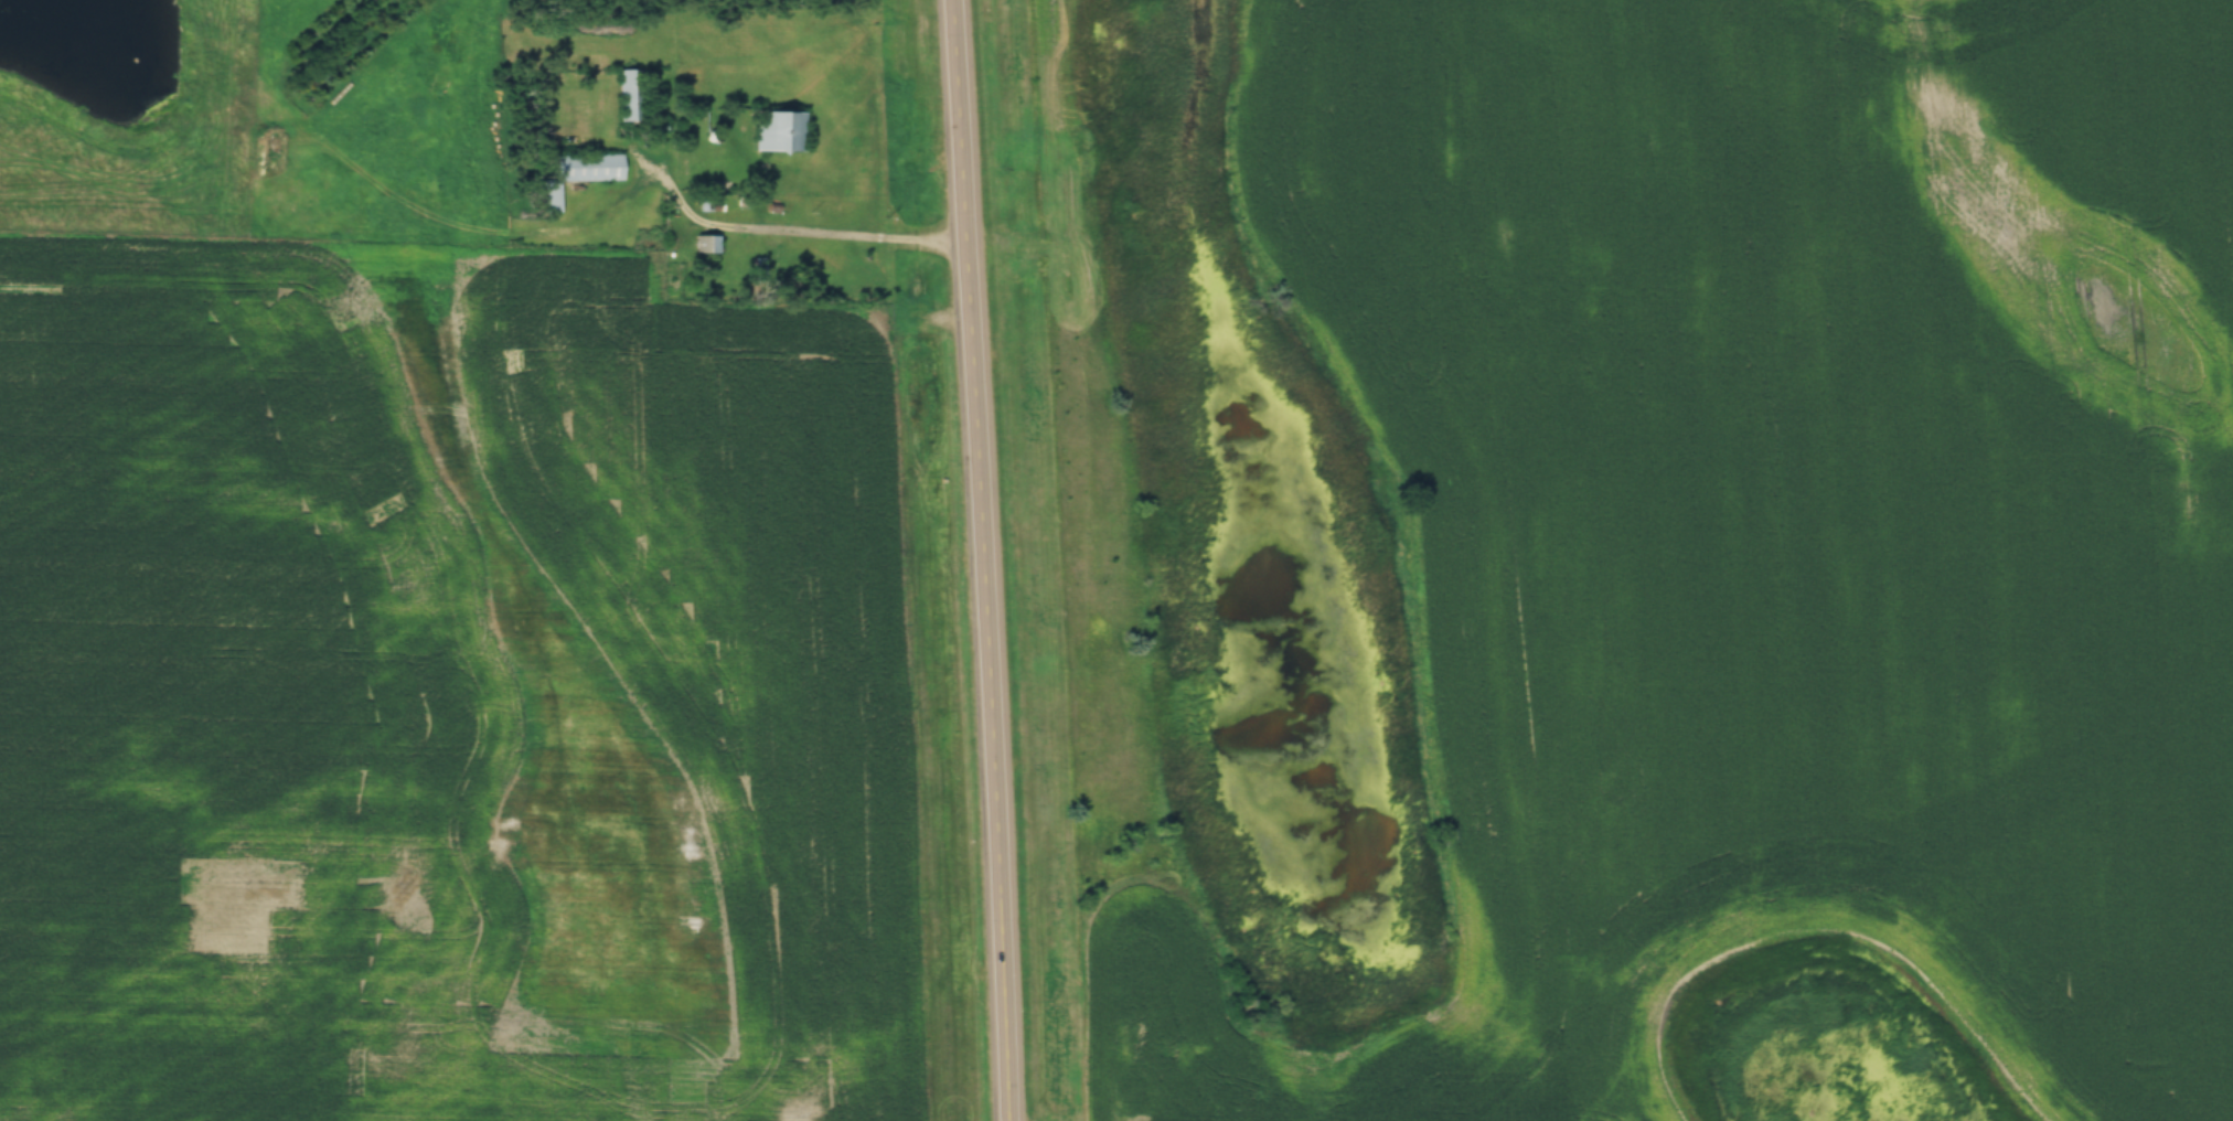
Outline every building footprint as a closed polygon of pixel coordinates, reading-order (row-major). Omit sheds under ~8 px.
[(617,121),(640,121),(640,68),(617,68),(617,121)] [(803,152),(804,111),(756,110),(755,151),(803,152)] [(556,155),(556,180),(544,180),(544,212),(557,212),(557,181),(622,181),(622,154),(556,155)]
